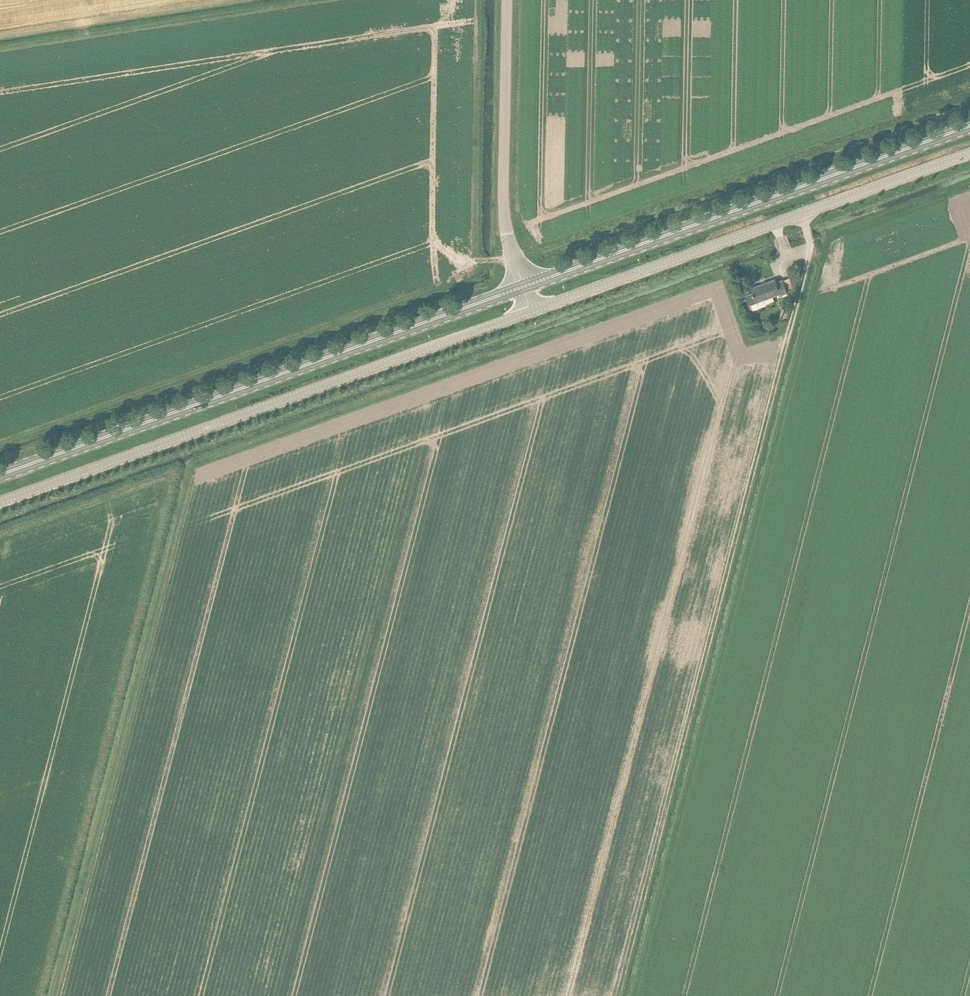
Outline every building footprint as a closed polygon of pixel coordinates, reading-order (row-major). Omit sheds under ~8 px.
[(751,288),(753,293),(746,295),(749,305),(779,294),(780,295),(787,292),(783,279),(776,282),(775,279),(751,288)]
